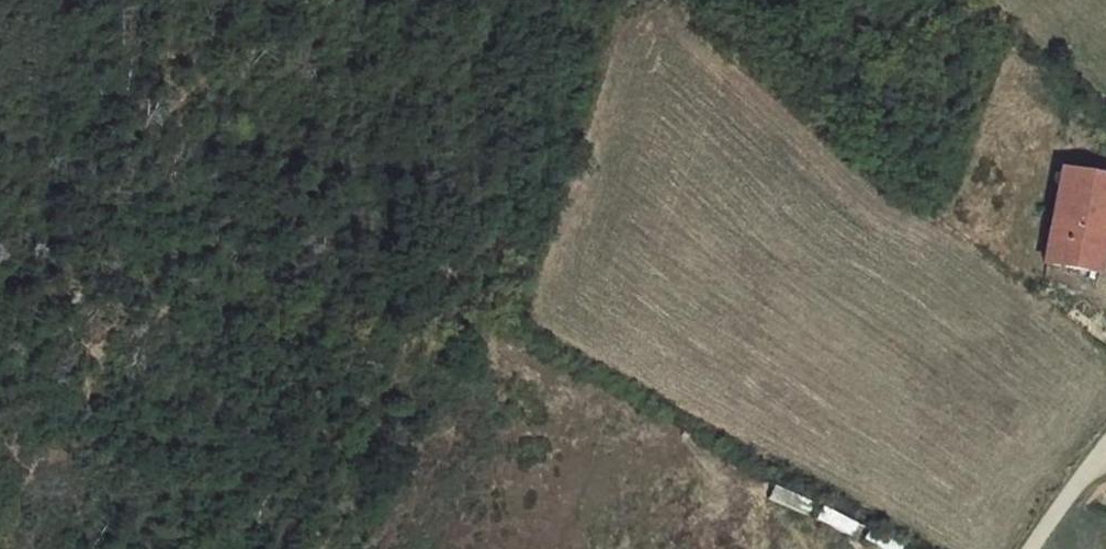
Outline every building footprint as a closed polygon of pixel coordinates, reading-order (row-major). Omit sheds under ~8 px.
[(1086,271),(1092,233),(1105,234),(1105,180),(1047,168),(1032,261),(1086,271)] [(1086,271),(1102,274),(1105,251),(1105,234),(1092,233),(1086,271)]
